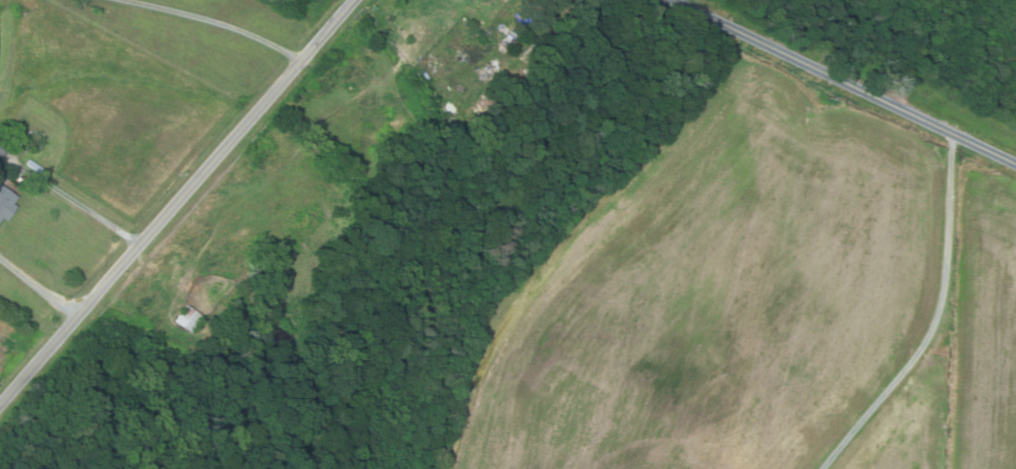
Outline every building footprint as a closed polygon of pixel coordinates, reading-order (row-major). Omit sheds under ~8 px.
[(512,27),(517,32),(514,35),(509,31),(512,27)] [(508,35),(515,39),(513,43),(505,39),(508,35)] [(506,51),(498,44),(502,41),(509,47),(506,51)] [(512,81),(507,89),(501,85),(506,77),(512,81)] [(499,114),(489,107),(495,98),(505,106),(499,114)] [(499,121),(487,113),(489,109),(501,117),(499,121)] [(8,147),(0,157),(0,141),(8,147)] [(1,218),(0,219),(0,186),(16,197),(11,203),(15,206),(4,221),(1,218)] [(188,332),(172,320),(185,304),(201,316),(188,332)]
